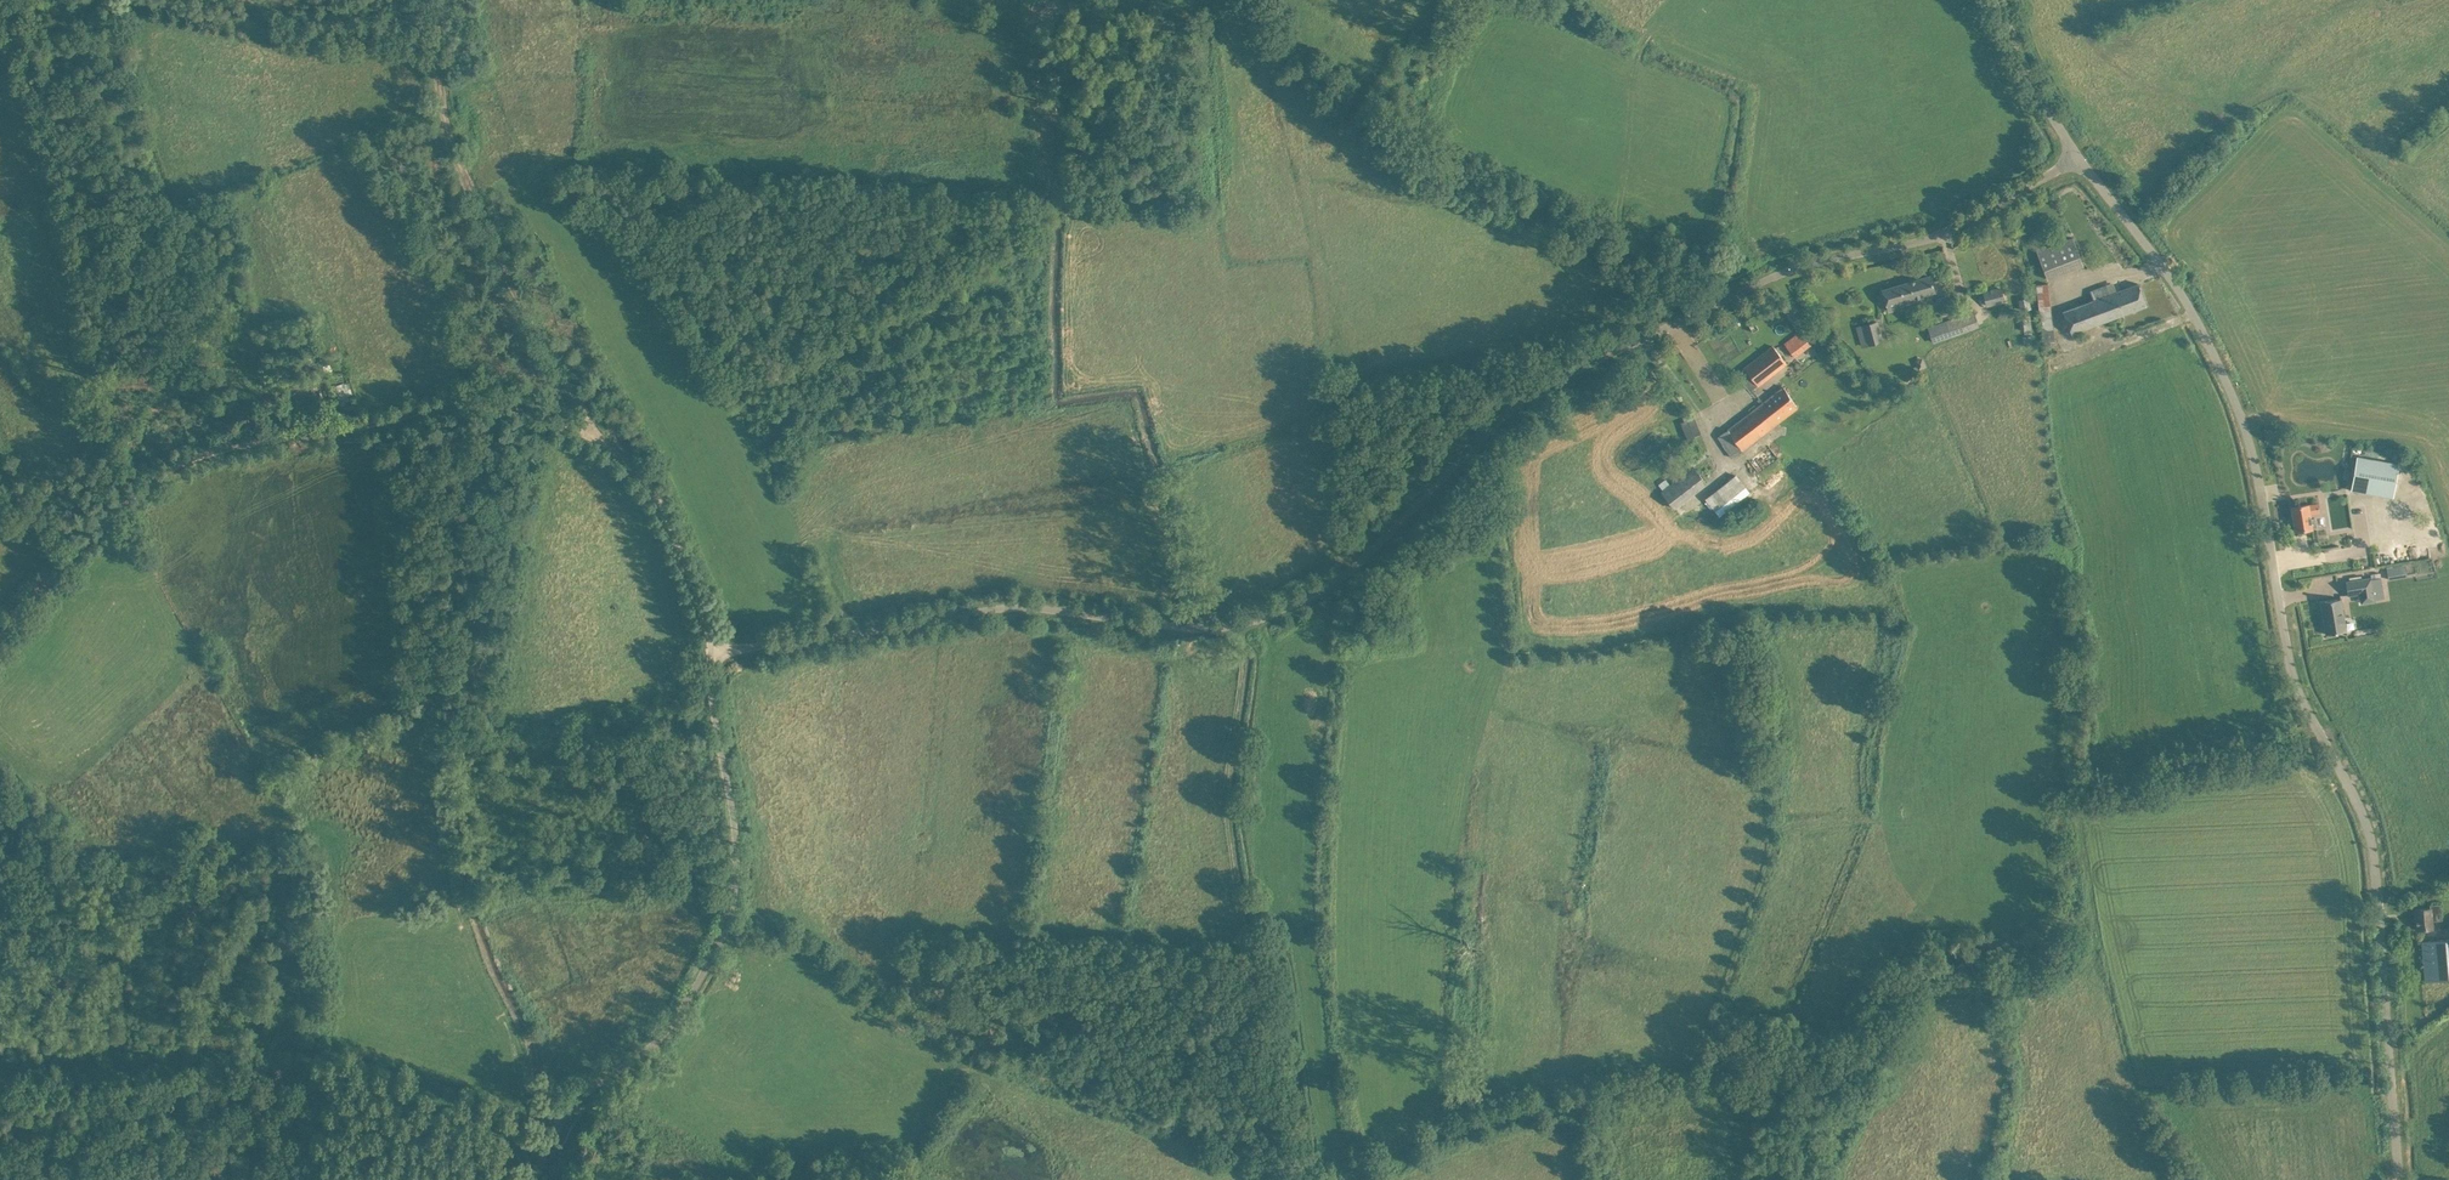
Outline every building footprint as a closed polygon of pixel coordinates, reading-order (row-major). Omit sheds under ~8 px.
[(2037,251),(2047,278),(2083,265),(2073,237),(2062,242),(2059,235),(2048,239),(2050,246),(2037,251)] [(1882,290),(1889,311),(1925,300),(1923,294),(1934,291),(1930,276),(1882,290)] [(2055,339),(2049,282),(2037,283),(2042,340),(2055,339)] [(2090,291),(2093,300),(2062,311),(2071,334),(2147,305),(2138,283),(2108,294),(2105,286),(2090,291)] [(1984,292),(1987,305),(2003,301),(2000,288),(1984,292)] [(1928,327),(1933,343),(1979,327),(1974,312),(1928,327)] [(2021,330),(2031,329),(2030,314),(2019,315),(2021,330)] [(1857,327),(1863,346),(1881,341),(1876,322),(1857,327)] [(1803,330),(1784,339),(1792,356),(1811,347),(1803,330)] [(1744,368),(1758,385),(1786,363),(1773,346),(1744,368)] [(346,381),(334,386),(341,405),(349,402),(347,394),(350,393),(346,381)] [(1728,429),(1718,436),(1731,457),(1741,450),(1797,407),(1784,386),(1728,429)] [(1680,420),(1686,437),(1700,433),(1695,416),(1680,420)] [(2351,490),(2393,497),(2399,464),(2357,456),(2351,490)] [(1662,491),(1674,508),(1706,483),(1694,467),(1662,491)] [(1719,516),(1751,492),(1736,473),(1704,497),(1719,516)] [(2311,518),(2310,514),(2319,512),(2318,503),(2308,504),(2292,507),(2295,531),(2312,528),(2317,527),(2315,518),(2311,518)] [(2400,577),(2407,576),(2405,565),(2399,566),(2400,577)] [(2373,591),(2371,577),(2345,581),(2348,595),(2373,591)] [(2346,631),(2341,598),(2320,602),(2326,634),(2346,631)] [(2415,909),(2422,926),(2448,914),(2448,894),(2415,909)] [(2422,941),(2425,980),(2448,978),(2448,939),(2422,941)]
